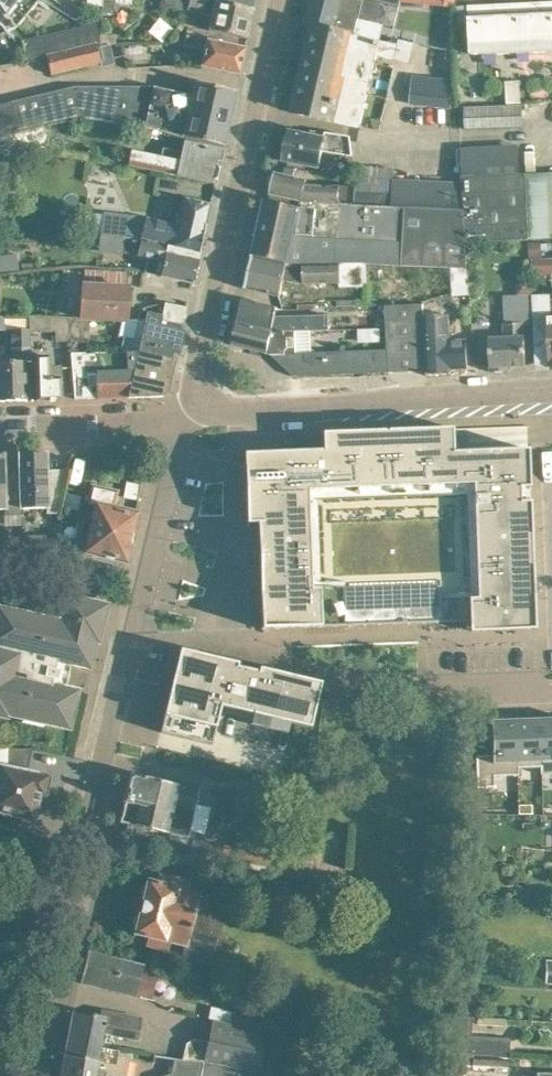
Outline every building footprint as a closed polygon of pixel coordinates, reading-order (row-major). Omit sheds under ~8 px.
[(14,29),(39,0),(0,0),(0,9),(14,29)] [(101,13),(114,15),(116,0),(102,0),(101,13)] [(163,8),(187,10),(212,16),(209,30),(247,39),(254,9),(210,0),(164,0),(163,8)] [(254,9),(256,0),(210,0),(254,9)] [(306,24),(314,26),(381,41),(385,26),(376,24),(361,20),(365,0),(312,0),(306,24)] [(516,4),(518,53),(551,51),(551,2),(516,4)] [(518,53),(516,4),(468,6),(469,14),(470,14),(470,17),(469,17),(471,55),(482,54),(482,55),(518,53)] [(14,29),(0,9),(0,37),(14,29)] [(27,63),(48,58),(47,55),(63,51),(96,43),(98,42),(98,43),(101,22),(100,22),(21,41),(27,63)] [(301,85),(294,113),(360,128),(378,55),(396,60),(410,63),(415,42),(401,39),(399,46),(401,40),(393,38),(392,44),(381,41),(314,26),(314,28),(304,72),(301,85)] [(200,67),(217,70),(239,75),(245,48),(224,43),(186,35),(183,46),(204,50),(200,67)] [(47,55),(48,58),(52,74),(101,62),(96,43),(63,51),(47,55)] [(414,75),(411,104),(451,108),(454,79),(414,75)] [(18,133),(41,128),(80,121),(119,125),(202,142),(223,146),(235,91),(194,82),(191,96),(153,87),(74,87),(0,104),(0,137),(18,133)] [(520,85),(507,86),(508,104),(512,104),(521,103),(520,85)] [(522,106),(464,108),(464,128),(522,126),(522,106)] [(0,137),(0,147),(22,144),(38,146),(41,128),(18,133),(0,137)] [(284,161),(305,166),(320,169),(324,151),(353,156),(351,137),(312,131),(311,135),(290,131),(287,145),(284,144),(281,157),(284,158),(284,161)] [(128,165),(193,179),(215,184),(222,151),(184,142),(181,154),(163,151),(162,158),(131,151),(128,165)] [(335,204),(354,204),(355,192),(354,192),(354,187),(346,186),(345,192),(328,191),(305,188),(307,180),(297,177),(275,173),(274,177),(272,177),(271,177),(269,183),(270,184),(272,185),(270,195),(292,200),(303,201),(335,204)] [(337,240),(336,263),(368,264),(402,266),(402,267),(454,269),(468,270),(467,252),(471,252),(470,243),(507,241),(529,240),(526,174),(463,177),(464,210),(461,209),(463,186),(410,183),(409,183),(409,181),(393,180),(392,182),(380,181),(380,179),(366,178),(366,192),(355,192),(354,204),(355,204),(360,204),(365,205),(370,205),(409,207),(407,243),(337,240)] [(104,213),(101,235),(123,237),(143,240),(200,253),(200,252),(199,252),(200,251),(202,249),(203,249),(205,238),(203,235),(203,234),(204,234),(204,232),(205,225),(206,225),(211,204),(189,199),(181,197),(175,225),(145,218),(104,213)] [(266,200),(254,254),(288,263),(291,264),(294,248),(296,238),(328,239),(335,207),(303,205),(302,208),(266,200)] [(123,237),(120,251),(163,261),(160,276),(171,279),(193,284),(193,280),(196,278),(198,268),(197,265),(198,261),(197,261),(199,253),(200,253),(143,240),(123,237)] [(288,263),(254,254),(246,289),(267,294),(280,296),(284,281),(303,284),(340,283),(340,287),(368,287),(368,264),(336,263),(291,264),(288,263)] [(0,259),(0,275),(16,273),(15,258),(0,259)] [(85,269),(84,286),(128,289),(129,271),(85,269)] [(468,270),(454,269),(454,287),(469,286),(468,270)] [(82,286),(80,317),(90,318),(126,320),(128,289),(84,286),(82,286)] [(533,294),(535,337),(549,336),(551,365),(551,317),(550,293),(533,294)] [(490,338),(491,372),(509,371),(509,366),(526,366),(524,323),(533,322),(532,294),(503,295),(504,324),(504,338),(490,338)] [(243,300),(238,323),(273,331),(296,332),(329,330),(329,329),(330,329),(329,315),(276,317),(278,307),(265,305),(243,300)] [(424,304),(387,305),(388,328),(388,329),(389,349),(390,349),(390,373),(427,371),(425,327),(425,316),(424,304)] [(124,337),(120,352),(137,352),(137,351),(175,359),(183,326),(161,321),(162,316),(147,312),(144,327),(138,326),(135,340),(124,337)] [(70,316),(29,315),(30,333),(55,331),(55,341),(70,342),(70,316)] [(425,327),(427,371),(427,376),(452,375),(452,374),(451,367),(465,366),(464,358),(464,351),(451,352),(449,315),(425,316),(425,327)] [(80,317),(70,316),(70,342),(89,342),(90,318),(80,317)] [(233,345),(272,355),(285,355),(285,354),(297,353),(296,332),(273,331),(238,323),(233,345)] [(30,329),(11,330),(13,361),(0,362),(0,402),(26,401),(25,363),(31,363),(31,341),(30,333),(30,329)] [(272,355),(294,376),(390,373),(390,349),(389,349),(297,353),(285,354),(285,355),(272,355)] [(137,352),(120,352),(120,353),(73,353),(74,399),(97,398),(97,399),(162,397),(168,392),(175,359),(137,351),(137,352)] [(61,400),(60,378),(58,378),(57,366),(49,366),(48,356),(35,357),(37,401),(61,400)] [(322,450),(243,453),(246,523),(257,522),(261,629),(468,620),(468,632),(534,630),(531,534),(528,448),(453,451),(452,427),(321,433),(322,450)] [(18,454),(19,476),(20,476),(21,508),(22,508),(46,507),(46,514),(58,513),(62,495),(61,495),(58,495),(53,495),(48,495),(47,476),(46,453),(18,454)] [(19,476),(4,477),(3,455),(0,455),(0,509),(3,509),(4,515),(22,515),(22,508),(21,508),(20,476),(19,476)] [(85,553),(88,553),(125,562),(126,557),(130,555),(132,547),(129,544),(135,514),(113,509),(117,492),(91,486),(87,505),(96,507),(85,553)] [(43,724),(68,729),(77,691),(64,688),(70,665),(88,669),(94,643),(97,643),(105,606),(66,597),(60,622),(0,609),(0,717),(6,718),(6,715),(43,724)] [(179,649),(160,732),(211,744),(220,706),(310,727),(321,682),(179,649)] [(539,718),(515,719),(518,775),(519,775),(518,768),(540,767),(540,775),(541,775),(539,718)] [(539,718),(541,775),(551,774),(551,718),(539,718)] [(492,755),(476,756),(477,788),(494,787),(494,776),(518,775),(515,719),(490,720),(492,755)] [(14,816),(14,818),(15,820),(16,822),(18,824),(20,825),(23,825),(25,825),(27,824),(29,822),(30,819),(33,820),(34,817),(39,815),(41,807),(37,804),(40,794),(45,794),(48,779),(43,776),(43,775),(27,772),(31,749),(0,748),(0,812),(14,816)] [(124,803),(120,822),(188,838),(189,830),(204,833),(211,807),(195,803),(199,790),(131,774),(127,793),(125,793),(122,802),(124,803)] [(518,806),(518,815),(531,815),(532,806),(518,806)] [(122,844),(183,858),(186,844),(126,830),(122,844)] [(191,856),(219,862),(222,845),(194,840),(191,856)] [(222,845),(219,862),(238,865),(242,846),(223,842),(222,845)] [(281,848),(278,876),(310,881),(313,854),(302,853),(303,852),(281,848)] [(133,921),(132,926),(134,929),(135,932),(135,934),(148,937),(170,942),(184,946),(181,958),(212,966),(224,916),(204,911),(208,896),(198,894),(198,893),(187,891),(189,881),(180,879),(159,874),(156,883),(148,881),(147,884),(146,885),(145,885),(142,888),(140,892),(140,896),(141,899),(143,902),(140,913),(137,915),(135,917),(133,921)] [(80,982),(101,988),(135,996),(143,965),(87,951),(80,982)] [(72,1011),(64,1056),(114,1066),(117,1054),(118,1052),(98,1048),(100,1041),(109,1043),(114,1042),(117,1038),(117,1037),(136,1041),(141,1018),(122,1014),(100,1010),(99,1016),(72,1011)] [(234,1010),(231,1025),(264,1033),(266,1017),(234,1010)] [(450,1015),(447,1055),(487,1057),(487,1055),(506,1056),(508,1057),(510,1038),(471,1036),(472,1016),(450,1015)] [(186,1043),(182,1060),(203,1064),(215,1066),(226,1068),(237,1070),(248,1072),(260,1074),(264,1033),(231,1025),(212,1021),(208,1040),(194,1038),(186,1043)] [(60,1075),(100,1075),(103,1075),(125,1075),(129,1056),(117,1054),(114,1066),(64,1056),(60,1075)] [(447,1055),(445,1075),(453,1075),(454,1064),(460,1065),(460,1069),(479,1070),(479,1066),(506,1067),(506,1056),(487,1055),(487,1057),(447,1055)] [(171,1075),(200,1075),(203,1064),(182,1060),(174,1059),(171,1075)] [(203,1064),(200,1075),(213,1075),(215,1066),(203,1064)] [(226,1068),(215,1066),(213,1075),(224,1075),(226,1068)]
